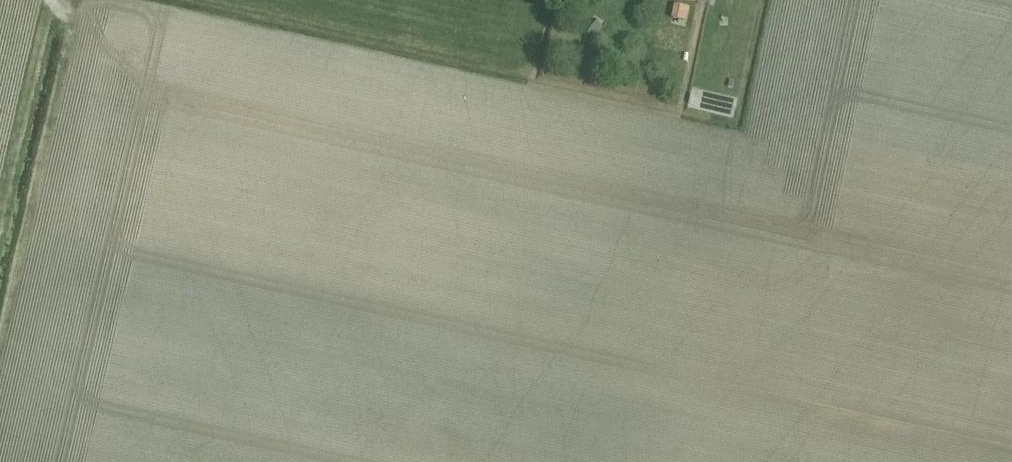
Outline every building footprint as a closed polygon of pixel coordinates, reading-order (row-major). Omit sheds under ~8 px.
[(688,9),(676,6),(673,20),(685,22),(688,9)] [(583,30),(593,37),(600,28),(591,20),(583,30)]
